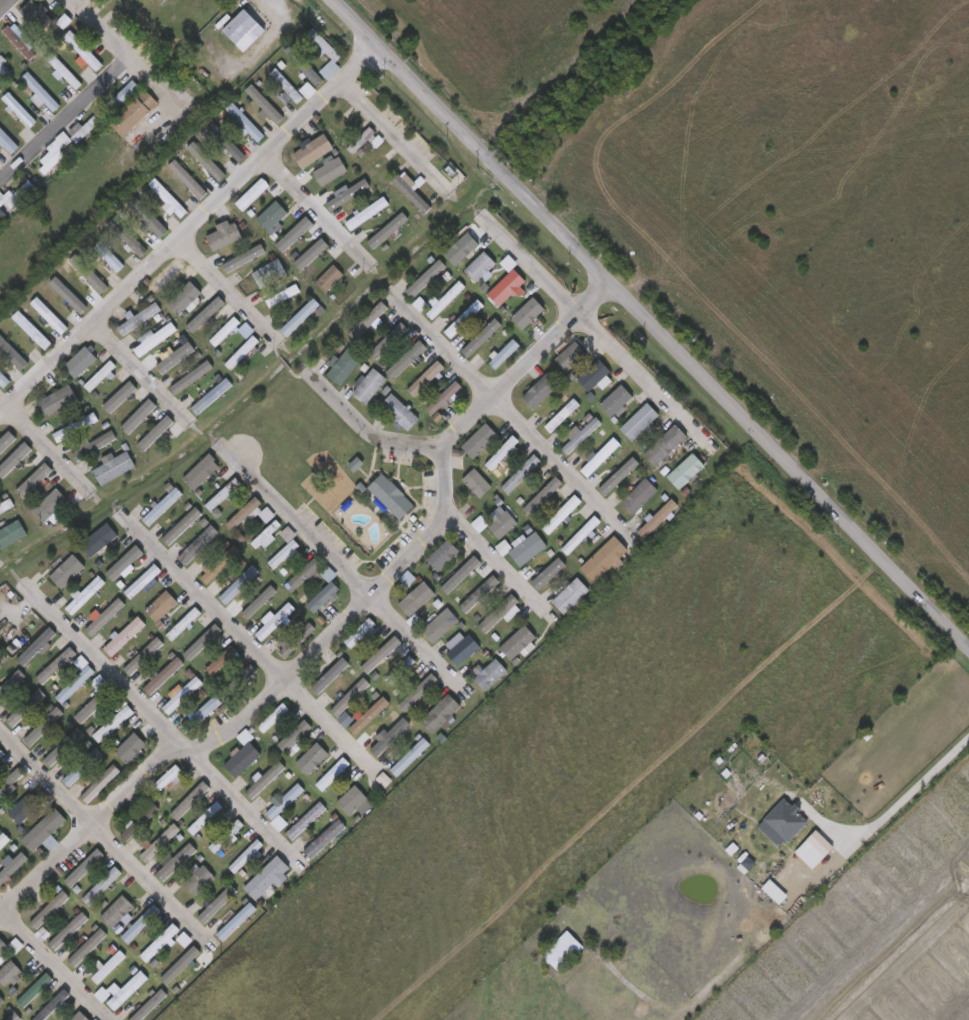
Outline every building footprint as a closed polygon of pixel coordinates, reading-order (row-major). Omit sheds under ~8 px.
[(40,2),(47,9),(42,13),(59,29),(52,37),(22,7),(30,0),(34,4),(38,0),(40,2)] [(270,29),(248,51),(227,29),(248,7),(270,29)] [(19,27),(26,34),(22,39),(37,55),(30,61),(3,31),(9,25),(11,27),(16,23),(19,27)] [(310,26),(340,57),(334,63),(338,67),(326,78),(318,70),(330,58),(322,51),(317,57),(310,49),(315,44),(303,32),(310,26)] [(99,57),(106,65),(98,71),(90,63),(86,67),(81,62),(86,58),(66,36),(73,29),(99,57)] [(320,79),(313,86),(281,50),(288,44),(320,79)] [(85,84),(79,90),(48,57),(54,52),(85,84)] [(8,80),(0,72),(0,56),(3,54),(8,61),(5,64),(15,74),(8,80)] [(300,97),(293,103),(288,97),(281,104),(274,96),(281,90),(265,73),(272,66),(300,97)] [(57,110),(55,112),(23,77),(30,71),(62,105),(57,110)] [(255,83),(287,117),(280,124),(271,115),(266,119),(259,112),(264,107),(248,89),(255,83)] [(126,137),(126,138),(111,123),(146,88),(161,103),(126,137)] [(130,94),(125,89),(114,99),(110,95),(101,104),(111,113),(130,94)] [(33,126),(32,127),(4,98),(10,92),(38,121),(33,126)] [(267,135),(260,142),(227,108),(234,101),(267,135)] [(109,115),(79,144),(73,137),(74,136),(70,131),(80,121),(85,126),(102,108),(109,115)] [(2,142),(0,144),(0,129),(12,142),(7,147),(2,142)] [(347,152),(354,158),(375,135),(368,129),(347,152)] [(333,149),(301,170),(291,154),(323,133),(333,149)] [(10,145),(0,135),(0,149),(3,152),(10,145)] [(225,175),(218,181),(187,147),(194,141),(225,175)] [(351,170),(323,188),(313,172),(341,154),(351,170)] [(209,193),(202,199),(170,165),(177,159),(209,193)] [(429,206),(422,213),(390,180),(397,173),(400,176),(404,172),(414,182),(410,186),(429,206)] [(190,211),(183,218),(150,184),(157,177),(190,211)] [(272,185),(246,211),(238,203),(265,177),(272,185)] [(368,185),(329,211),(324,202),(363,177),(368,185)] [(34,189),(28,183),(5,204),(11,211),(34,189)] [(388,203),(348,229),(343,221),(382,194),(388,203)] [(134,198),(167,232),(160,239),(152,231),(149,234),(142,228),(146,224),(127,205),(134,198)] [(284,225),(280,229),(276,226),(270,231),(259,219),(279,200),(290,213),(281,221),(284,225)] [(8,215),(0,223),(0,209),(1,208),(8,215)] [(371,248),(365,240),(400,210),(407,217),(371,248)] [(274,243),(304,214),(312,222),(281,251),(274,243)] [(148,253),(115,220),(108,227),(142,260),(148,253)] [(245,238),(216,251),(208,234),(238,221),(245,238)] [(470,251),(461,258),(457,253),(451,258),(440,245),(460,229),(471,243),(467,246),(470,251)] [(126,266),(118,273),(95,247),(103,241),(126,266)] [(271,252),(229,274),(224,264),(266,242),(271,252)] [(493,263),(474,283),(461,270),(481,251),(493,263)] [(275,252),(279,259),(281,258),(290,274),(263,289),(254,273),(275,261),(271,255),(275,252)] [(79,254),(111,288),(105,294),(96,286),(91,291),(86,286),(92,281),(72,261),(79,254)] [(444,266),(410,300),(404,293),(417,280),(413,276),(418,272),(421,275),(437,259),(444,266)] [(343,275),(325,293),(314,283),(332,265),(343,275)] [(523,293),(516,299),(511,293),(495,308),(483,295),(510,269),(522,282),(517,287),(523,293)] [(463,286),(430,320),(424,313),(431,307),(425,301),(431,295),(437,301),(457,280),(463,286)] [(201,309),(191,320),(185,314),(181,317),(169,304),(190,284),(202,296),(195,303),(201,309)] [(209,302),(216,295),(209,287),(202,294),(209,302)] [(508,313),(520,325),(542,303),(530,291),(508,313)] [(63,335),(30,303),(38,296),(70,328),(63,335)] [(319,305),(286,338),(279,330),(285,325),(280,320),(289,312),(293,317),(312,298),(319,305)] [(482,306),(449,339),(441,332),(475,299),(482,306)] [(164,309),(143,323),(144,324),(125,336),(119,327),(131,320),(127,315),(134,310),(137,315),(158,301),(164,309)] [(384,308),(351,341),(344,334),(377,301),(384,308)] [(356,342),(388,310),(382,303),(350,336),(356,342)] [(53,344),(46,350),(13,317),(20,310),(53,344)] [(206,336),(213,344),(237,318),(229,312),(206,336)] [(241,325),(235,319),(210,344),(216,350),(241,325)] [(498,327),(469,356),(462,350),(466,346),(462,341),(470,332),(474,337),(492,320),(498,327)] [(402,331),(375,356),(368,349),(395,324),(402,331)] [(23,372),(0,349),(0,332),(31,363),(23,372)] [(251,352),(254,356),(247,363),(244,359),(232,371),(226,365),(232,359),(230,356),(234,353),(236,354),(254,336),(260,342),(251,352)] [(518,345),(494,369),(487,362),(490,359),(487,355),(492,349),(496,353),(500,349),(497,346),(499,343),(502,346),(511,338),(518,345)] [(200,348),(162,378),(155,369),(170,358),(167,354),(173,349),(176,354),(194,340),(200,348)] [(419,359),(409,368),(405,364),(389,379),(382,372),(416,340),(423,347),(415,355),(419,359)] [(573,341),(584,353),(586,351),(589,354),(585,357),(584,355),(563,372),(552,358),(573,341)] [(93,342),(98,347),(93,351),(100,358),(79,379),(66,366),(87,345),(89,346),(93,342)] [(359,358),(338,386),(323,375),(329,367),(324,364),(331,355),(336,359),(344,347),(359,358)] [(605,375),(587,391),(575,378),(598,358),(609,372),(605,375)] [(440,376),(435,381),(431,377),(411,397),(404,389),(434,360),(442,368),(437,373),(440,376)] [(116,369),(110,362),(84,388),(90,394),(116,369)] [(385,380),(365,405),(349,393),(369,367),(385,380)] [(2,389),(0,387),(0,373),(9,382),(2,389)] [(556,385),(531,410),(518,397),(544,373),(556,385)] [(223,393),(220,396),(219,395),(197,414),(190,407),(198,400),(194,395),(201,390),(205,394),(225,376),(232,384),(223,392),(223,393)] [(455,397),(451,401),(447,397),(429,415),(422,408),(452,380),(459,387),(452,393),(455,397)] [(79,399),(49,417),(40,402),(70,384),(79,399)] [(618,410),(609,418),(597,405),(618,384),(630,397),(618,410)] [(416,418),(404,430),(401,427),(399,429),(394,424),(396,422),(377,405),(389,393),(416,418)] [(580,404),(546,436),(538,428),(547,420),(546,418),(536,427),(527,418),(533,411),(540,419),(554,404),(559,409),(573,396),(580,404)] [(654,426),(649,431),(645,427),(629,442),(617,429),(645,403),(657,415),(650,422),(654,426)] [(100,420),(59,443),(54,434),(65,428),(63,424),(68,422),(70,426),(72,425),(69,420),(75,417),(78,421),(96,412),(100,420)] [(599,425),(564,457),(559,450),(563,447),(559,443),(565,437),(568,441),(593,418),(599,425)] [(500,439),(490,449),(487,446),(472,460),(460,448),(485,424),(500,439)] [(666,456),(653,468),(641,455),(672,424),(685,437),(666,456)] [(118,438),(77,462),(72,453),(80,448),(78,444),(89,437),(91,442),(113,430),(118,438)] [(517,450),(512,455),(509,452),(490,472),(484,466),(512,435),(519,442),(514,447),(517,450)] [(619,444),(585,477),(578,470),(611,437),(619,444)] [(139,467),(104,487),(95,470),(130,451),(139,467)] [(703,466),(677,490),(665,477),(690,452),(703,466)] [(221,475),(217,479),(215,476),(198,492),(186,479),(213,453),(219,460),(217,462),(223,467),(217,472),(221,475)] [(533,474),(529,477),(527,475),(508,495),(501,488),(534,455),(541,462),(531,472),(533,474)] [(630,473),(607,493),(601,486),(607,480),(604,477),(610,472),(613,475),(631,459),(637,467),(630,473)] [(53,470),(42,480),(46,484),(40,490),(36,486),(22,499),(16,492),(33,477),(32,475),(34,473),(35,474),(47,463),(53,470)] [(491,487),(479,499),(461,480),(473,469),(491,487)] [(379,473),(387,481),(388,480),(412,506),(397,520),(385,508),(381,512),(370,501),(374,497),(364,488),(379,473)] [(554,494),(549,499),(547,497),(528,516),(521,509),(554,476),(561,483),(552,492),(554,494)] [(656,490),(631,515),(618,502),(643,477),(656,490)] [(226,514),(220,519),(208,505),(238,478),(244,484),(219,506),(226,514)] [(171,481),(185,494),(150,527),(143,519),(170,494),(164,487),(171,481)] [(62,516),(55,523),(51,518),(46,523),(35,511),(58,488),(70,500),(58,512),(62,516)] [(570,520),(566,525),(563,522),(548,536),(541,529),(574,496),(581,503),(567,517),(570,520)] [(260,508),(264,512),(267,509),(273,516),(264,524),(258,518),(249,526),(245,522),(235,531),(229,524),(258,497),(264,504),(260,508)] [(16,505),(0,514),(0,505),(12,498),(16,505)] [(675,505),(642,539),(635,532),(668,498),(675,505)] [(201,515),(167,547),(161,540),(166,535),(164,533),(174,524),(175,525),(194,507),(201,515)] [(517,525),(497,541),(486,527),(506,511),(517,525)] [(595,535),(591,539),(588,535),(567,557),(561,550),(594,516),(601,522),(592,532),(595,535)] [(3,550),(0,545),(0,531),(4,529),(0,523),(6,519),(10,525),(20,519),(29,535),(3,550)] [(116,544),(112,547),(110,545),(94,558),(82,543),(110,522),(121,537),(114,542),(116,544)] [(222,533),(187,566),(179,557),(213,524),(222,533)] [(535,532),(547,547),(519,569),(507,553),(517,546),(515,543),(518,540),(521,543),(535,532)] [(625,556),(613,568),(609,565),(607,567),(612,572),(602,582),(597,577),(591,583),(577,569),(611,536),(625,550),(622,553),(625,556)] [(294,553),(290,557),(287,554),(270,570),(264,563),(290,539),(296,546),(292,550),(294,553)] [(456,552),(435,572),(423,560),(445,539),(456,552)] [(237,552),(203,586),(196,579),(202,573),(197,567),(204,561),(208,566),(230,544),(237,552)] [(74,554),(87,567),(63,590),(51,577),(56,572),(51,566),(61,557),(66,562),(74,554)] [(466,573),(443,594),(437,587),(471,555),(478,562),(466,573)] [(315,570),(319,573),(326,565),(336,575),(328,583),(322,577),(319,579),(317,576),(311,582),(306,577),(291,592),(284,586),(313,558),(320,565),(315,570)] [(561,560),(570,575),(540,594),(530,579),(542,571),(539,567),(545,564),(547,568),(561,560)] [(152,581),(133,600),(126,593),(156,564),(163,571),(152,581)] [(246,580),(229,598),(239,608),(231,616),(215,599),(223,590),(220,586),(222,584),(220,582),(224,578),(230,583),(248,565),(255,572),(246,580)] [(497,582),(463,614),(456,607),(490,575),(497,582)] [(107,583),(73,616),(67,609),(101,576),(107,583)] [(586,592),(563,614),(551,602),(574,579),(586,592)] [(330,603),(339,613),(330,622),(318,608),(313,613),(305,604),(331,580),(339,589),(335,592),(338,595),(330,603)] [(420,582),(432,593),(405,617),(394,605),(420,582)] [(266,602),(244,624),(237,617),(245,608),(243,606),(247,602),(250,604),(269,585),(277,592),(266,602)] [(518,611),(505,623),(500,617),(482,635),(475,627),(509,594),(516,602),(513,605),(518,611)] [(120,614),(116,618),(115,616),(93,636),(87,629),(120,598),(127,605),(118,612),(120,614)] [(291,607),(258,640),(252,633),(285,601),(291,607)] [(444,607),(457,621),(431,644),(419,631),(424,626),(421,623),(432,613),(434,616),(444,607)] [(201,615),(195,609),(166,638),(172,644),(201,615)] [(147,625),(112,657),(105,649),(115,640),(111,636),(117,631),(121,635),(140,617),(147,625)] [(375,631),(367,638),(364,635),(350,648),(343,641),(369,617),(376,624),(373,626),(376,630),(375,631)] [(298,618),(305,625),(309,621),(315,628),(284,657),(278,651),(281,649),(277,645),(283,638),(287,642),(300,630),(293,623),(298,618)] [(38,667),(32,673),(18,659),(52,627),(59,635),(32,661),(38,667)] [(150,633),(154,637),(155,636),(163,643),(129,676),(122,669),(152,640),(147,635),(150,633)] [(189,654),(196,661),(216,640),(210,634),(189,654)] [(466,634),(478,647),(455,667),(443,654),(448,651),(443,645),(452,637),(457,643),(466,634)] [(392,653),(387,658),(385,656),(366,673),(360,666),(394,635),(401,642),(394,648),(396,649),(392,653)] [(236,652),(211,675),(205,668),(230,645),(236,652)] [(78,654),(43,686),(37,678),(51,666),(48,662),(51,659),(54,662),(71,646),(78,654)] [(340,655),(331,650),(323,663),(332,668),(340,655)] [(344,670),(347,673),(340,679),(338,676),(317,695),(309,687),(318,678),(315,674),(322,668),(325,672),(344,655),(351,663),(344,670)] [(179,674),(175,677),(174,676),(152,696),(145,688),(180,657),(187,665),(178,673),(179,674)] [(415,664),(408,657),(384,682),(391,689),(415,664)] [(496,657),(507,670),(484,691),(473,679),(477,675),(474,671),(480,666),(483,669),(496,657)] [(94,671),(61,704),(54,697),(87,664),(94,671)] [(224,688),(232,696),(254,674),(246,666),(224,688)] [(26,678),(0,703),(0,687),(1,688),(19,671),(26,678)] [(434,689),(427,696),(423,692),(406,708),(400,702),(430,672),(436,678),(431,684),(435,688),(434,689)] [(205,683),(171,715),(164,708),(175,698),(171,694),(176,689),(180,693),(198,676),(205,683)] [(370,684),(336,716),(330,710),(363,677),(370,684)] [(48,696),(14,728),(7,721),(41,689),(48,696)] [(452,720),(447,725),(444,722),(432,734),(420,721),(448,693),(461,705),(449,718),(452,720)] [(217,710),(190,734),(183,727),(192,719),(188,715),(196,708),(200,712),(219,696),(225,703),(217,710)] [(388,704),(357,736),(350,729),(381,697),(388,704)] [(283,719),(278,724),(275,720),(259,735),(253,728),(279,704),(285,710),(279,715),(283,719)] [(128,721),(101,744),(94,736),(129,705),(136,713),(128,721)] [(65,714),(33,747),(26,740),(58,707),(65,714)] [(305,735),(300,740),(296,737),(281,752),(275,745),(303,718),(309,724),(301,731),(305,735)] [(406,725),(374,758),(368,752),(400,719),(406,725)] [(86,734),(52,768),(45,761),(79,727),(86,734)] [(148,748),(145,751),(142,748),(134,755),(124,744),(141,728),(152,740),(147,745),(148,748)] [(427,745),(394,778),(387,771),(420,738),(427,745)] [(258,756),(232,779),(220,766),(246,743),(258,756)] [(324,767),(318,772),(315,769),(306,777),(294,764),(315,745),(327,758),(321,763),(324,767)] [(104,755),(71,788),(64,781),(73,772),(69,767),(75,761),(80,766),(97,749),(104,755)] [(340,773),(321,791),(315,784),(343,757),(349,764),(340,773)] [(282,768),(248,800),(241,793),(275,761),(282,768)] [(121,771),(88,804),(81,797),(90,788),(86,783),(93,776),(97,781),(114,764),(121,771)] [(181,777),(168,789),(164,785),(160,788),(161,790),(160,791),(153,784),(175,764),(181,770),(177,773),(181,777)] [(6,789),(0,795),(0,783),(17,767),(23,774),(11,784),(14,788),(9,793),(6,789)] [(24,784),(30,792),(37,787),(31,779),(24,784)] [(209,787),(176,820),(169,813),(177,805),(175,804),(177,803),(178,804),(202,780),(209,787)] [(294,800),(288,805),(287,804),(269,821),(262,814),(295,784),(301,791),(293,798),(294,800)] [(352,785),(366,799),(347,817),(333,802),(343,791),(344,793),(352,785)] [(40,805),(18,825),(6,812),(28,792),(40,805)] [(226,807),(196,837),(190,831),(220,801),(226,807)] [(158,809),(124,842),(117,835),(129,823),(125,819),(132,813),(135,817),(151,802),(158,809)] [(323,810),(288,842),(281,834),(316,802),(323,810)] [(58,841),(48,850),(44,845),(34,854),(22,841),(57,809),(69,821),(53,836),(58,841)] [(236,838),(231,843),(228,840),(214,854),(207,847),(237,819),(243,825),(233,835),(236,838)] [(343,826),(307,859),(300,851),(336,819),(343,826)] [(172,836),(145,863),(138,856),(145,850),(140,844),(145,839),(150,844),(173,823),(179,829),(172,836)] [(12,841),(0,853),(0,839),(5,834),(12,841)] [(152,869),(159,876),(192,844),(185,836),(152,869)] [(258,856),(253,861),(249,858),(233,873),(228,867),(257,839),(262,845),(255,852),(258,856)] [(6,887),(0,880),(0,868),(4,864),(0,860),(5,854),(10,859),(21,848),(34,861),(6,887)] [(104,856),(71,888),(64,881),(98,850),(104,856)] [(280,876),(255,901),(242,888),(276,855),(289,868),(280,876)] [(203,864),(215,877),(194,896),(182,883),(191,875),(188,872),(193,867),(196,870),(203,864)] [(110,883),(114,886),(111,890),(107,886),(88,906),(81,899),(113,865),(121,872),(110,883)] [(242,890),(208,922),(201,915),(210,907),(206,902),(212,897),(216,901),(235,883),(242,890)] [(65,906),(59,911),(58,910),(38,929),(31,921),(64,889),(71,896),(63,904),(65,906)] [(131,918),(125,924),(121,919),(111,929),(99,917),(121,894),(133,907),(126,913),(131,918)] [(256,909),(222,941),(215,934),(224,925),(222,922),(225,919),(227,922),(249,902),(256,909)] [(155,926),(150,931),(145,926),(126,944),(119,937),(152,904),(159,911),(150,920),(155,926)] [(91,919),(57,950),(50,942),(84,911),(91,919)] [(174,943),(170,947),(166,943),(145,963),(139,956),(172,923),(178,930),(170,938),(174,943)] [(110,934),(77,967),(70,960),(103,927),(110,934)] [(583,948),(552,978),(545,972),(550,967),(549,965),(546,968),(537,959),(567,930),(583,948)] [(11,949),(0,959),(0,936),(11,949)] [(196,973),(187,982),(183,978),(171,990),(159,977),(192,944),(204,956),(192,968),(196,973)] [(120,965),(116,969),(114,968),(93,988),(86,981),(120,948),(127,956),(119,963),(120,965)] [(6,985),(0,979),(0,971),(13,959),(23,970),(6,985)] [(12,992),(20,998),(49,972),(42,965),(12,992)] [(147,978),(113,1010),(106,1003),(113,996),(109,992),(108,993),(109,995),(100,1003),(92,995),(101,986),(105,990),(113,982),(119,989),(140,970),(147,978)] [(66,991),(39,1019),(32,1019),(26,1013),(56,981),(66,991)] [(167,996),(142,1019),(128,1019),(160,988),(167,996)] [(88,1016),(84,1019),(63,1019),(77,1005),(88,1016)] [(24,1018),(22,1019),(7,1019),(17,1010),(24,1018)]
